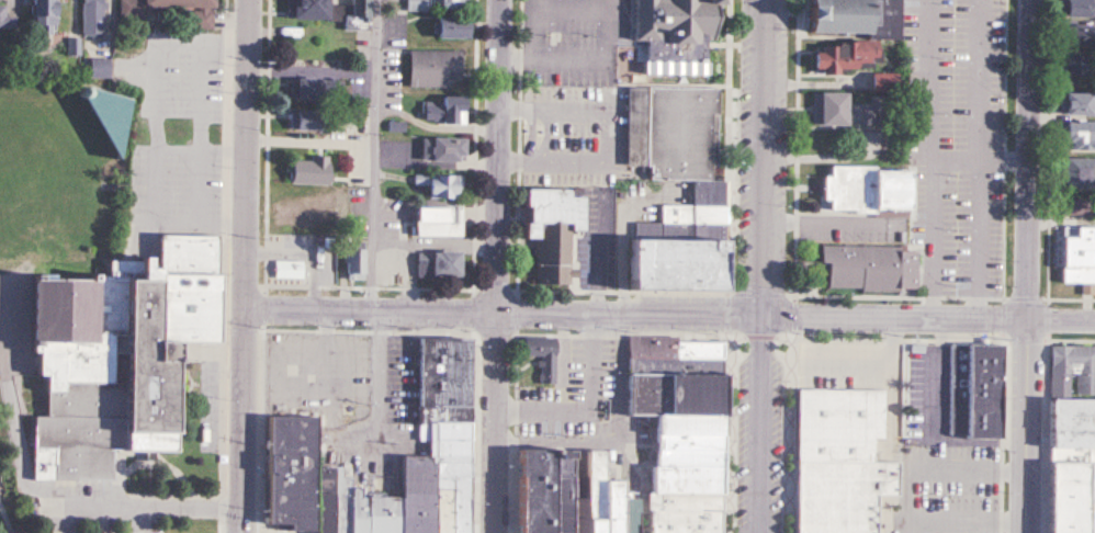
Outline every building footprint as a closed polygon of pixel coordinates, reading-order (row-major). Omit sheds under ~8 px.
[(31,33),(55,33),(55,0),(31,0),(31,33)] [(82,36),(103,36),(103,0),(82,0),(82,36)] [(118,19),(148,19),(148,7),(192,8),(191,30),(213,30),(213,0),(119,0),(118,19)] [(329,0),(288,0),(288,20),(329,20),(329,0)] [(370,21),(370,0),(352,0),(352,5),(333,5),(333,21),(370,21)] [(409,8),(428,8),(428,0),(409,0),(409,8)] [(468,9),(468,0),(439,0),(439,9),(468,9)] [(625,55),(626,0),(722,0),(722,8),(691,8),(691,55),(625,55)] [(806,38),(814,38),(814,71),(857,72),(857,64),(879,64),(879,39),(899,39),(899,0),(806,0),(806,38)] [(1070,18),(1070,0),(1094,0),(1094,18),(1070,18)] [(15,27),(15,15),(5,15),(5,5),(0,5),(0,27),(15,27)] [(470,39),(470,18),(438,18),(438,39),(470,39)] [(1063,26),(1094,26),(1094,50),(1063,50),(1063,26)] [(410,88),(448,88),(448,77),(463,77),(463,51),(411,51),(410,88)] [(1069,58),(1094,58),(1094,78),(1069,78),(1069,58)] [(91,76),(110,76),(110,59),(91,59),(91,76)] [(873,74),(873,92),(896,92),(896,74),(873,74)] [(291,100),(345,100),(345,79),(291,79),(291,100)] [(712,293),(714,227),(722,227),(723,180),(714,180),(716,88),(629,86),(625,177),(662,178),(662,202),(657,202),(657,222),(633,220),(632,241),(620,241),(619,291),(712,293)] [(847,92),(813,92),(813,125),(877,125),(877,103),(847,103),(847,92)] [(1070,92),(1094,92),(1094,114),(1070,114),(1070,92)] [(467,97),(443,97),(443,103),(426,103),(426,124),(467,124),(467,97)] [(292,131),(329,131),(329,111),(292,111),(292,131)] [(1070,122),(1094,122),(1094,152),(1070,152),(1070,122)] [(466,139),(423,138),(423,162),(465,162),(466,139)] [(1070,158),(1094,158),(1094,182),(1070,182),(1070,158)] [(330,185),(330,159),(290,159),(290,185),(330,185)] [(820,212),(901,213),(901,168),(821,167),(820,212)] [(460,176),(412,175),(412,187),(422,187),(421,237),(459,237),(460,176)] [(576,233),(576,197),(563,197),(563,190),(518,190),(518,240),(532,240),(532,285),(573,286),(574,266),(566,266),(566,233),(576,233)] [(1063,200),(1093,200),(1093,216),(1063,216),(1063,200)] [(274,224),(319,224),(319,203),(274,203),(274,224)] [(1068,228),(1094,228),(1094,283),(1056,283),(1056,239),(1068,239),(1068,228)] [(23,479),(105,480),(105,450),(162,450),(162,345),(210,345),(210,236),(155,235),(155,271),(137,271),(137,260),(104,260),(104,279),(24,279),(23,479)] [(362,242),(342,242),(342,281),(362,281),(362,242)] [(817,246),(816,264),(823,264),(823,290),(913,291),(913,247),(817,246)] [(414,279),(455,279),(455,252),(414,252),(414,279)] [(372,280),(395,280),(395,254),(372,254),(372,280)] [(273,279),(301,279),(301,261),(273,261),(273,279)] [(554,338),(521,338),(521,357),(537,357),(537,384),(554,384),(554,338)] [(718,339),(622,338),(621,417),(646,418),(645,532),(714,532),(718,339)] [(464,340),(414,339),(413,440),(422,440),(422,455),(395,455),(395,496),(357,495),(357,487),(347,487),(347,476),(337,476),(337,465),(312,465),(312,415),(260,413),(259,525),(308,526),(308,532),(462,532),(464,340)] [(946,442),(994,442),(994,344),(946,344),(946,442)] [(1049,345),(1094,345),(1094,394),(1049,394),(1049,345)] [(870,461),(870,440),(879,440),(880,389),(792,388),(792,532),(871,532),(871,496),(893,496),(893,461),(870,461)] [(1042,402),(1094,402),(1094,532),(1042,532),(1042,402)] [(635,492),(619,492),(619,479),(597,478),(598,450),(579,450),(578,498),(563,498),(564,449),(511,446),(509,532),(634,532),(635,492)]
